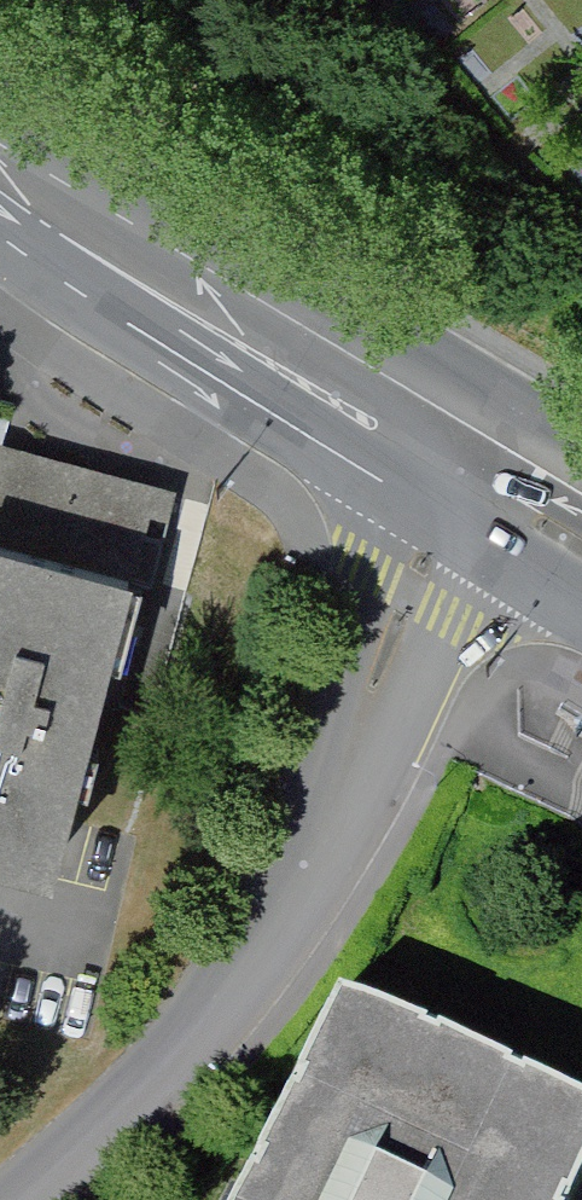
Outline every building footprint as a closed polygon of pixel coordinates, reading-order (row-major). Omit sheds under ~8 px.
[(0,455),(0,855),(60,871),(158,496),(0,455)] [(361,986),(260,1199),(581,1199),(581,1089),(361,986)]
